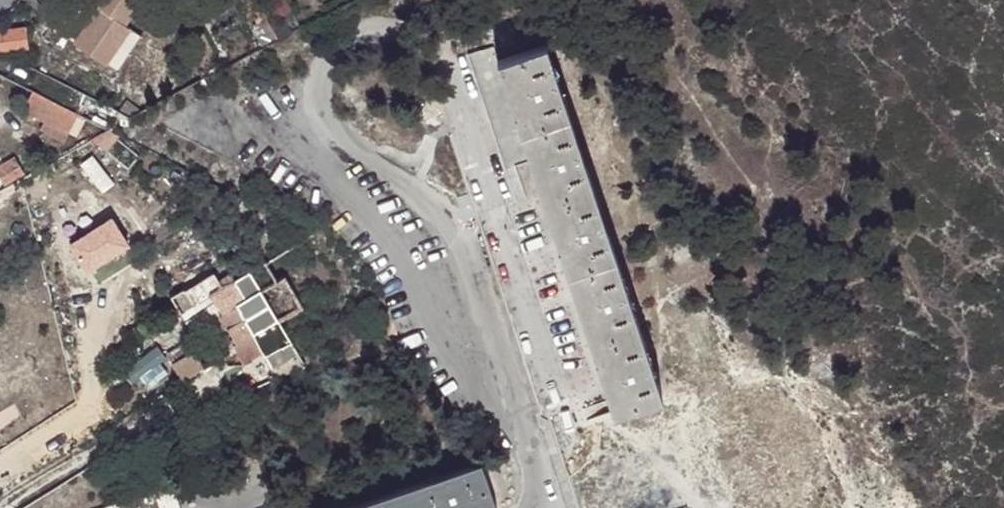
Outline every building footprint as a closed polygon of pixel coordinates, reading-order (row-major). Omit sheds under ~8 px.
[(43,15),(51,3),(47,0),(23,0),(43,15)] [(74,41),(100,5),(94,0),(92,0),(68,35),(74,41)] [(74,41),(104,62),(127,29),(121,26),(140,1),(139,0),(94,0),(100,5),(74,41)] [(269,14),(261,0),(231,0),(245,22),(256,15),(259,19),(269,14)] [(280,32),(269,14),(259,19),(271,37),(280,32)] [(0,51),(25,46),(22,26),(0,30),(0,51)] [(548,44),(498,61),(529,156),(612,413),(662,397),(548,44)] [(494,48),(469,56),(504,164),(529,156),(498,61),(494,48)] [(81,116),(38,94),(27,114),(45,122),(40,131),(65,143),(81,116)] [(129,100),(118,113),(127,118),(137,113),(142,111),(129,100)] [(0,165),(0,178),(3,183),(23,172),(13,157),(0,165)] [(112,218),(70,243),(90,275),(132,250),(112,218)] [(261,294),(248,271),(235,279),(231,275),(219,279),(235,307),(261,294)] [(222,316),(235,307),(219,279),(211,272),(170,297),(178,315),(212,298),(222,316)] [(269,308),(261,294),(235,307),(252,338),(277,323),(269,308)] [(252,338),(235,307),(222,316),(219,317),(236,346),(252,338)] [(285,339),(277,323),(252,338),(261,354),(285,339)] [(261,354),(252,338),(236,346),(243,361),(261,354)] [(165,357),(171,365),(190,352),(182,343),(165,357)] [(171,365),(183,381),(203,367),(190,352),(171,365)] [(738,422),(763,507),(842,507),(811,401),(738,422)] [(345,507),(495,507),(480,463),(345,507)] [(117,507),(180,507),(174,489),(117,507)]
